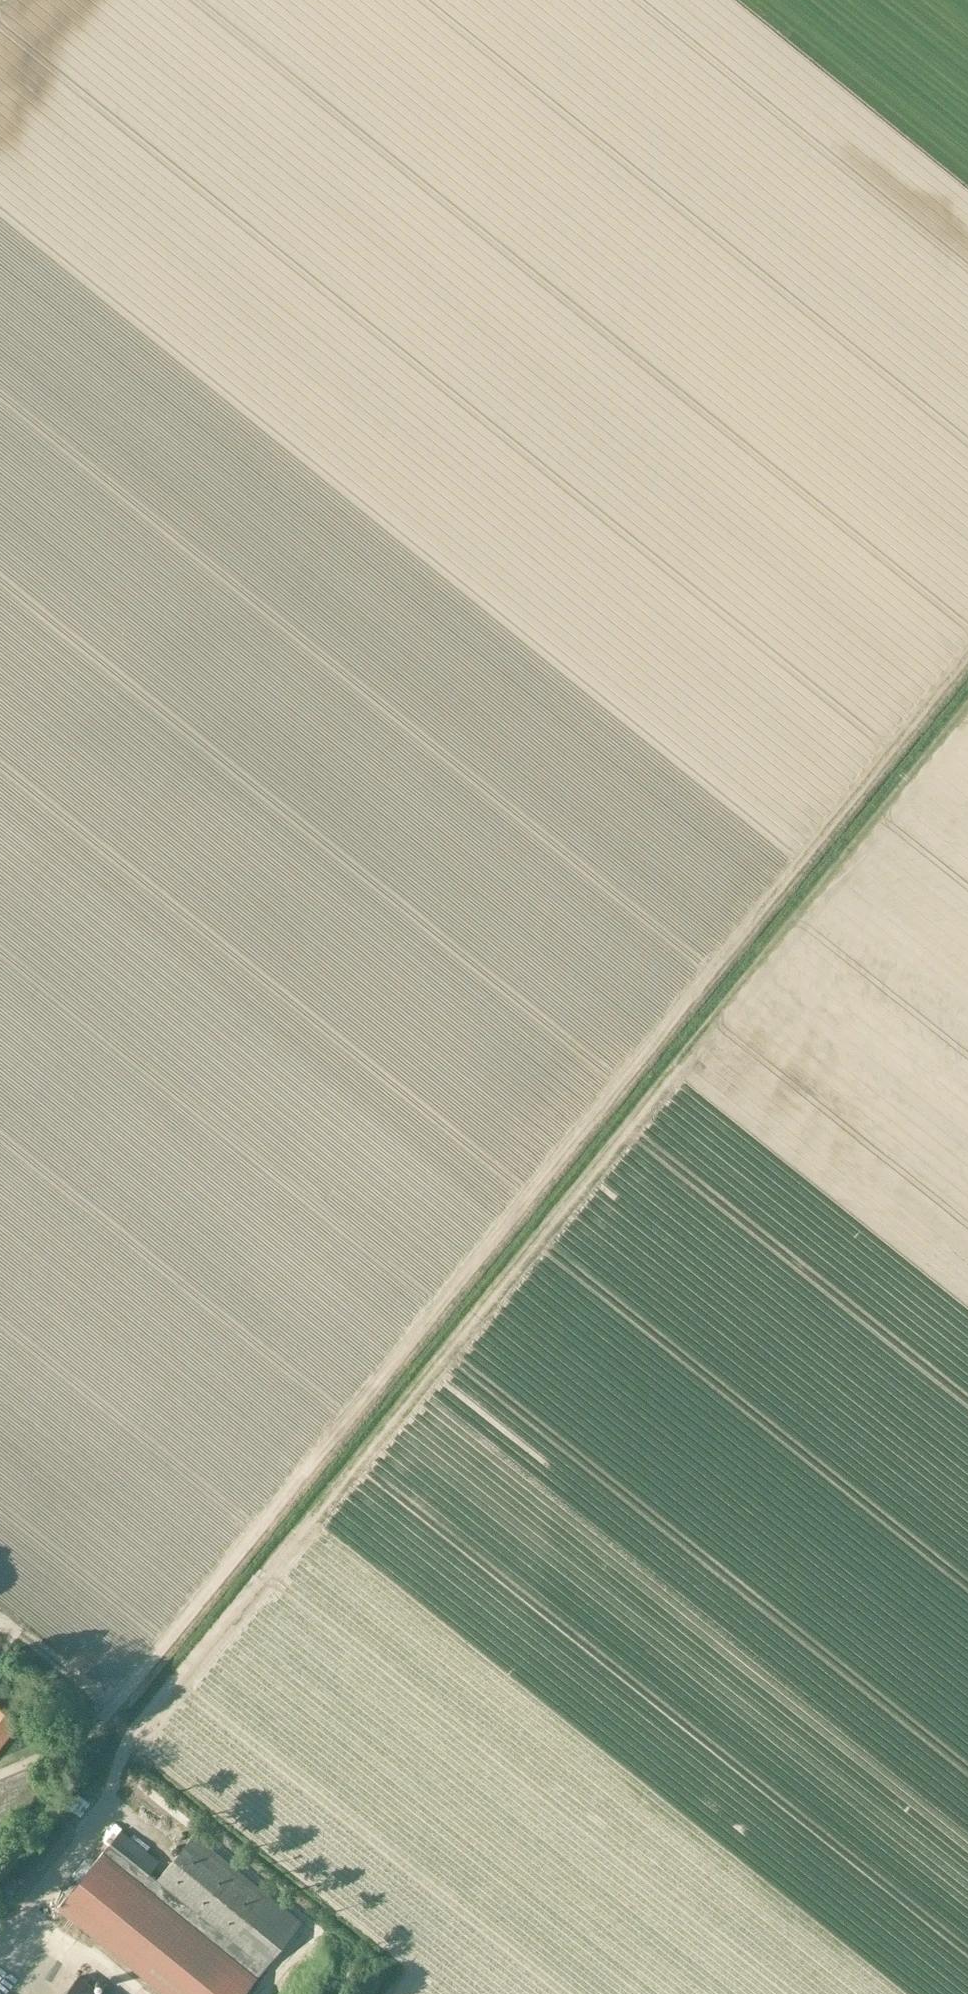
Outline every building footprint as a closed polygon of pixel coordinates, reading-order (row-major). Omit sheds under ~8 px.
[(20,1722),(0,1706),(0,1747),(20,1722)] [(156,1883),(157,1882),(149,1875),(160,1862),(122,1831),(96,1862),(60,1907),(167,1993),(245,1993),(264,1970),(234,1944),(233,1945),(156,1883)] [(157,1882),(156,1883),(233,1945),(234,1944),(272,1897),(195,1835),(157,1882)] [(79,1976),(65,1993),(101,1993),(79,1976)]
